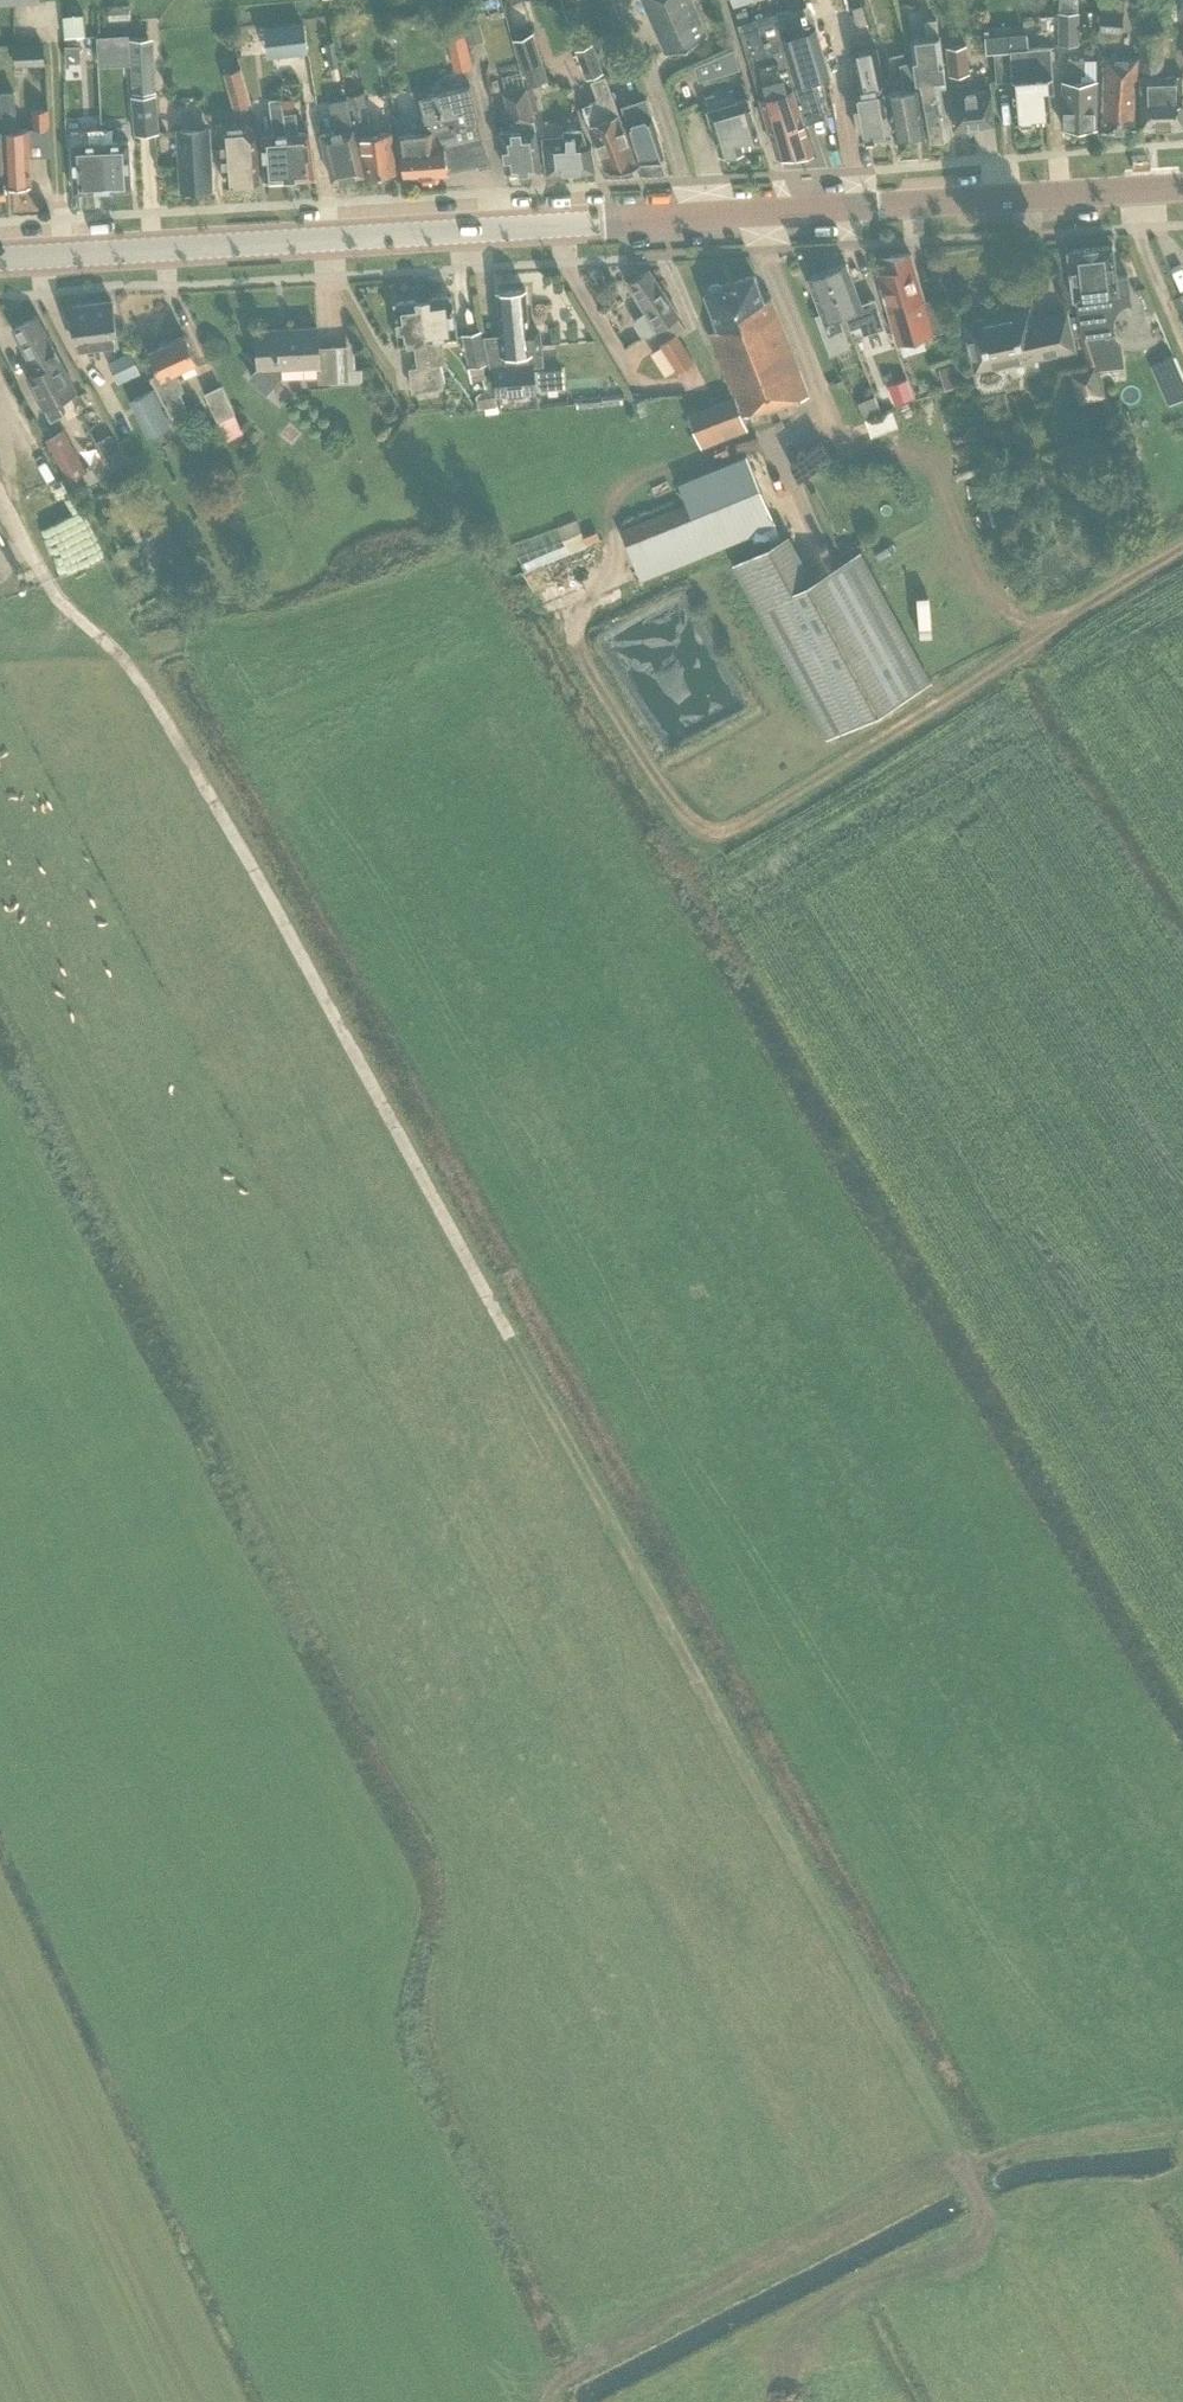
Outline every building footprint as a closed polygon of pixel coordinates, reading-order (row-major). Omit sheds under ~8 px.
[(667,49),(696,36),(708,30),(695,0),(646,0),(667,49)] [(1120,2),(1102,1),(1100,32),(1123,34),(1125,0),(1120,0),(1120,2)] [(1170,20),(1173,22),(1182,23),(1182,0),(1171,0),(1170,20)] [(578,4),(565,8),(572,25),(584,20),(578,4)] [(862,5),(853,8),(858,25),(868,22),(862,5)] [(796,28),(790,9),(738,21),(748,54),(759,91),(777,152),(777,153),(813,150),(813,149),(797,102),(820,96),(814,77),(831,72),(815,21),(796,28)] [(1061,46),(1078,46),(1078,12),(1061,11),(1061,46)] [(457,68),(472,64),(460,13),(444,17),(457,68)] [(917,79),(927,130),(928,135),(949,134),(949,132),(941,85),(947,84),(940,35),(939,35),(937,18),(926,19),(928,36),(912,38),(917,79)] [(87,21),(65,21),(67,73),(89,73),(87,21)] [(1141,21),(1141,42),(1140,57),(1139,68),(1163,69),(1164,43),(1165,22),(1141,21)] [(390,24),(382,32),(394,43),(402,35),(390,24)] [(548,77),(533,32),(515,38),(530,83),(548,77)] [(130,39),(133,94),(158,92),(155,37),(130,39)] [(333,41),(325,42),(330,65),(338,63),(333,41)] [(575,48),(587,78),(604,72),(593,42),(575,48)] [(15,45),(16,61),(45,59),(44,43),(15,45)] [(120,70),(121,44),(103,43),(102,70),(120,70)] [(970,72),(967,45),(948,47),(951,74),(970,72)] [(1029,48),(1011,49),(1011,51),(1014,79),(1013,79),(1016,120),(1020,120),(1023,125),(1033,125),(1033,124),(1036,119),(1051,118),(1049,90),(1054,90),(1053,76),(1052,70),(1051,53),(1051,46),(1029,48)] [(858,52),(860,61),(859,62),(862,77),(865,77),(867,94),(854,96),(861,138),(864,137),(868,141),(875,140),(878,136),(891,134),(883,91),(882,85),(887,85),(882,57),(881,57),(879,48),(858,52)] [(736,49),(697,65),(699,75),(740,64),(736,49)] [(1011,51),(995,52),(997,80),(1013,79),(1014,79),(1011,51)] [(1135,128),(1139,57),(1106,56),(1104,130),(1135,128)] [(1063,79),(1063,125),(1097,125),(1097,79),(1089,79),(1089,69),(1085,69),(1085,58),(1068,59),(1062,76),(1063,79)] [(927,130),(917,79),(913,60),(901,62),(904,83),(911,82),(912,88),(888,91),(895,134),(898,133),(902,137),(910,136),(913,132),(927,130)] [(234,108),(251,103),(241,67),(224,72),(234,108)] [(1182,125),(1182,76),(1141,77),(1142,126),(1182,125)] [(955,126),(995,123),(992,89),(972,91),(971,83),(951,85),(955,126)] [(486,154),(487,154),(470,85),(421,96),(426,122),(417,124),(418,131),(399,134),(401,149),(402,149),(405,173),(450,172),(449,168),(480,162),(478,154),(486,153),(486,154)] [(508,171),(543,169),(543,168),(536,128),(526,87),(505,93),(512,123),(514,123),(514,130),(500,131),(508,171)] [(762,141),(762,140),(749,97),(737,100),(733,88),(706,96),(710,108),(708,109),(720,149),(720,150),(744,148),(744,147),(742,143),(762,141)] [(291,177),(282,100),(281,90),(275,90),(276,97),(270,98),(274,134),(263,134),(267,178),(291,177)] [(612,90),(583,106),(607,168),(640,164),(640,163),(638,158),(637,155),(630,138),(612,90)] [(32,182),(29,128),(18,129),(15,91),(1,92),(4,130),(3,130),(3,140),(4,148),(6,184),(32,182)] [(366,173),(397,170),(392,130),(372,133),(369,114),(364,91),(349,94),(358,135),(362,135),(366,173)] [(137,135),(162,133),(158,94),(133,96),(137,135)] [(631,100),(621,103),(639,152),(637,155),(638,158),(649,157),(652,160),(658,159),(661,157),(665,156),(665,155),(658,132),(660,131),(653,114),(646,94),(631,100)] [(291,177),(315,175),(310,131),(298,132),(296,112),(294,112),(292,98),(282,100),(291,177)] [(332,132),(321,133),(333,179),(366,173),(353,128),(348,99),(332,101),(337,131),(332,132)] [(49,107),(33,108),(35,129),(51,128),(49,107)] [(225,182),(260,180),(256,131),(239,132),(238,122),(218,123),(221,155),(223,155),(225,182)] [(100,128),(104,189),(132,188),(130,140),(113,141),(113,127),(100,128)] [(104,189),(100,128),(90,128),(90,142),(72,143),(75,191),(104,189)] [(181,149),(183,187),(183,188),(211,187),(208,128),(180,129),(181,149)] [(548,172),(595,170),(592,145),(587,146),(583,128),(565,129),(565,135),(543,136),(544,150),(548,172)] [(1113,244),(1068,250),(1074,298),(1077,298),(1079,333),(1082,334),(1082,335),(1080,336),(1088,365),(1097,363),(1117,360),(1115,347),(1107,341),(1104,334),(1109,332),(1108,325),(1108,318),(1111,310),(1119,303),(1129,299),(1126,274),(1117,275),(1113,244)] [(923,299),(910,252),(882,255),(887,271),(879,273),(900,343),(927,336),(917,301),(923,299)] [(847,262),(828,269),(844,310),(856,305),(864,332),(884,326),(876,298),(862,303),(847,262)] [(650,268),(629,282),(647,311),(637,317),(637,324),(643,333),(649,334),(664,325),(671,336),(661,342),(679,370),(694,360),(677,333),(686,327),(678,316),(680,314),(650,268)] [(852,347),(839,313),(844,310),(828,269),(809,276),(822,311),(817,314),(831,355),(852,347)] [(789,402),(810,396),(772,295),(764,298),(755,273),(724,285),(718,282),(711,285),(708,291),(705,292),(719,327),(710,330),(735,396),(689,413),(702,446),(748,428),(744,413),(789,400),(789,402)] [(491,369),(494,368),(497,394),(538,390),(535,365),(545,364),(541,326),(529,327),(526,288),(499,291),(502,334),(484,335),(491,369)] [(452,294),(424,298),(432,362),(443,360),(443,362),(445,362),(442,337),(458,335),(452,294)] [(432,362),(424,298),(395,302),(400,343),(415,341),(418,366),(412,367),(414,391),(444,387),(441,363),(432,365),(431,364),(443,362),(443,360),(432,362)] [(78,348),(119,342),(112,300),(72,305),(78,348)] [(1002,362),(1073,347),(1066,314),(1031,322),(1028,310),(988,319),(985,317),(975,319),(973,322),(968,323),(972,341),(970,344),(971,348),(974,349),(978,371),(976,374),(978,384),(986,389),(1003,385),(1008,378),(1005,368),(1003,366),(1002,362)] [(38,315),(14,327),(31,360),(55,348),(38,315)] [(320,381),(339,380),(337,344),(319,345),(318,326),(257,329),(259,368),(251,378),(267,393),(283,375),(283,367),(319,365),(320,381)] [(473,378),(484,376),(491,374),(488,362),(489,361),(482,329),(463,333),(473,378)] [(176,369),(197,360),(185,334),(151,350),(161,371),(152,376),(172,415),(187,407),(180,391),(185,389),(176,369)] [(37,371),(28,376),(46,410),(46,411),(48,410),(53,419),(56,418),(65,413),(61,403),(77,395),(79,393),(70,375),(55,348),(31,360),(35,367),(37,371)] [(112,381),(138,369),(130,352),(104,364),(112,381)] [(1152,364),(1169,403),(1182,397),(1182,376),(1174,355),(1152,364)] [(1069,373),(1080,404),(1106,396),(1096,364),(1069,373)] [(907,379),(893,384),(899,402),(913,397),(907,379)] [(218,420),(236,412),(223,384),(205,392),(218,420)] [(150,434),(169,425),(153,391),(134,399),(150,434)] [(88,470),(64,428),(46,438),(69,481),(88,470)] [(1135,441),(1124,444),(1129,460),(1140,457),(1135,441)] [(641,577),(775,523),(747,455),(720,466),(721,469),(681,485),(688,503),(622,529),(641,577)] [(931,681),(861,550),(799,584),(775,540),(731,563),(826,737),(931,681)]
